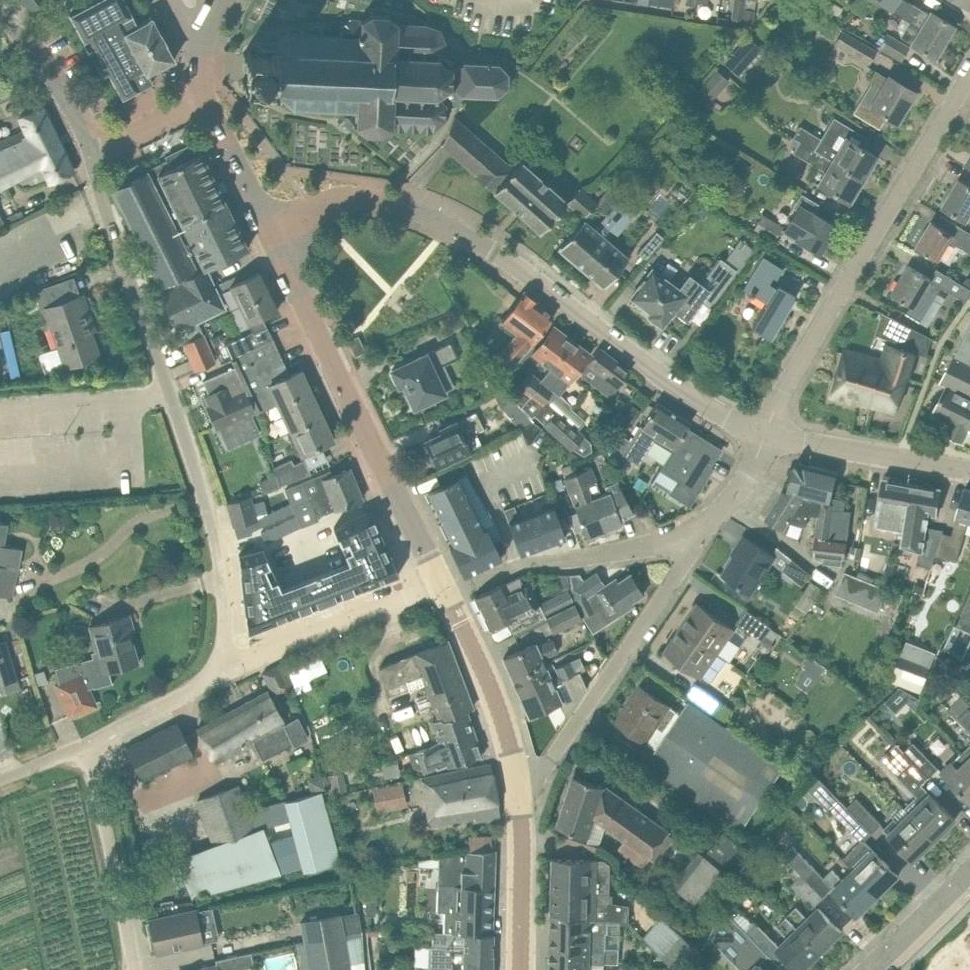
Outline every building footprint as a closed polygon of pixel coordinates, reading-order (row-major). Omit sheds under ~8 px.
[(32,11),(47,0),(24,0),(32,11)] [(152,17),(127,31),(122,21),(133,15),(125,0),(96,0),(70,14),(84,41),(90,38),(102,60),(96,63),(103,76),(109,73),(122,98),(140,89),(153,81),(148,72),(174,58),(152,17)] [(682,12),(694,14),(696,0),(684,0),(682,12)] [(731,18),(742,20),(743,11),(745,0),(734,0),(731,18)] [(743,11),(754,13),(756,0),(745,0),(743,11)] [(898,0),(876,0),(892,10),(898,0)] [(967,9),(969,3),(969,0),(952,0),(967,9)] [(953,26),(954,25),(931,11),(930,13),(911,2),(897,25),(906,30),(902,37),(913,44),(935,57),(935,56),(934,55),(952,25),(953,26)] [(365,131),(363,134),(366,135),(367,132),(379,132),(380,136),(383,135),(382,132),(389,127),(391,130),(393,129),(393,128),(430,130),(432,133),(434,132),(433,129),(443,120),(446,121),(448,119),(444,117),(446,105),(449,105),(449,102),(451,102),(459,105),(463,96),(462,95),(464,93),(472,93),(472,95),(475,95),(475,93),(484,93),(484,95),(487,95),(487,93),(496,93),(496,96),(499,95),(498,92),(505,86),(508,87),(509,86),(507,84),(507,74),(510,74),(510,71),(507,72),(502,65),(502,62),(500,62),(499,64),(490,64),(491,61),(488,61),(488,64),(478,63),(478,61),(476,60),(476,63),(466,63),(465,60),(464,61),(464,63),(457,68),(455,65),(456,61),(445,54),(443,54),(440,52),(444,44),(448,44),(449,41),(444,40),(442,31),(441,29),(438,28),(427,24),(428,21),(425,20),(424,23),(413,23),(413,20),(410,20),(410,23),(400,22),(400,20),(395,21),(388,16),(390,12),(388,11),(386,14),(374,13),(373,10),(370,11),(371,13),(362,19),(361,17),(359,18),(350,20),(349,19),(340,26),(342,27),(341,31),(340,31),(339,35),(288,33),(277,41),(257,41),(256,39),(255,40),(256,42),(255,53),(250,53),(250,49),(247,49),(247,53),(243,53),(243,56),(247,56),(246,79),(242,79),(242,82),(245,82),(245,86),(248,86),(248,82),(256,83),(256,86),(258,89),(262,90),(265,87),(265,83),(272,83),(272,87),(273,87),(270,91),(272,93),(275,90),(294,106),(292,109),(294,110),(298,106),(336,108),(336,112),(337,112),(337,116),(336,117),(344,126),(345,125),(354,125),(354,126),(357,125),(365,131)] [(835,42),(852,53),(869,63),(876,51),(842,30),(835,42)] [(901,59),(909,46),(888,34),(880,47),(901,59)] [(748,37),(736,50),(750,62),(762,49),(748,37)] [(717,69),(700,89),(712,100),(730,80),(717,69)] [(863,96),(854,111),(879,127),(885,116),(896,123),(915,90),(898,80),(889,75),(888,77),(875,70),(869,80),(871,82),(882,88),(873,102),(863,96)] [(42,165),(50,182),(73,170),(42,106),(17,118),(23,130),(0,141),(0,185),(42,165)] [(444,141),(442,144),(540,231),(553,216),(566,201),(567,200),(550,185),(555,179),(543,168),(538,174),(520,159),(512,167),(454,115),(452,120),(444,141)] [(801,141),(863,178),(876,156),(876,157),(877,156),(861,146),(866,138),(842,124),(830,144),(807,130),(801,141)] [(826,171),(818,183),(849,202),(850,201),(849,200),(863,178),(801,141),(794,152),(826,171)] [(167,308),(213,286),(205,269),(248,248),(220,191),(226,188),(222,180),(216,183),(201,152),(172,166),(168,158),(142,171),(138,163),(124,169),(129,180),(111,189),(163,292),(160,293),(167,308)] [(743,157),(732,171),(745,180),(755,166),(743,157)] [(960,179),(943,206),(968,221),(968,220),(969,221),(969,185),(960,179)] [(567,200),(566,201),(584,217),(596,202),(579,187),(567,200)] [(797,209),(784,230),(787,232),(796,237),(795,238),(801,241),(819,252),(835,224),(813,211),(818,203),(801,193),(793,207),(797,209)] [(635,212),(617,197),(613,201),(607,197),(598,207),(607,215),(601,221),(604,223),(598,231),(604,235),(610,228),(617,234),(635,212)] [(917,246),(934,257),(939,259),(950,240),(969,252),(969,232),(958,225),(941,214),(936,222),(933,220),(917,246)] [(754,228),(774,239),(782,227),(762,215),(754,228)] [(559,248),(604,286),(629,257),(604,235),(598,231),(584,219),(559,248)] [(740,239),(724,261),(735,269),(739,272),(755,250),(740,239)] [(743,288),(766,302),(752,327),(771,338),(797,295),(778,283),(776,287),(769,283),(773,276),(777,278),(783,267),(763,255),(743,288)] [(458,258),(453,264),(457,267),(461,270),(465,263),(461,260),(458,258)] [(652,268),(631,297),(644,306),(650,311),(647,314),(662,325),(674,308),(687,318),(699,302),(700,301),(708,306),(735,269),(724,261),(720,259),(702,284),(689,274),(679,288),(652,268)] [(911,304),(906,313),(920,321),(941,286),(931,280),(932,279),(908,265),(892,292),(911,304)] [(232,357),(272,338),(262,317),(278,309),(259,271),(230,285),(252,331),(225,344),(232,357)] [(958,296),(966,301),(969,295),(969,288),(964,285),(958,296)] [(216,361),(197,320),(223,307),(213,286),(167,308),(195,370),(216,361)] [(500,379),(510,367),(511,368),(532,342),(533,343),(553,315),(535,302),(537,300),(524,291),(501,321),(517,333),(497,356),(490,362),(500,379)] [(79,295),(45,307),(52,326),(59,345),(66,366),(79,361),(98,355),(86,319),(90,318),(82,295),(80,295),(79,295)] [(932,337),(892,316),(882,335),(899,341),(897,346),(887,343),(882,358),(845,349),(831,397),(895,412),(896,412),(907,377),(908,377),(915,352),(923,355),(923,352),(927,352),(932,337)] [(572,339),(554,325),(532,354),(551,367),(572,339)] [(933,412),(942,417),(953,422),(948,431),(956,434),(964,438),(968,430),(969,431),(969,325),(964,337),(962,341),(962,342),(962,343),(957,352),(956,352),(951,363),(942,381),(948,384),(933,412)] [(261,388),(255,375),(249,363),(278,349),(272,338),(232,357),(235,363),(259,409),(260,412),(270,407),(266,398),(261,388)] [(534,415),(539,420),(552,406),(563,417),(566,414),(563,396),(560,394),(591,353),(572,339),(551,367),(541,380),(530,395),(521,406),(532,417),(534,415)] [(409,361),(391,369),(399,386),(403,384),(414,407),(432,398),(445,392),(433,368),(457,357),(450,342),(409,361)] [(630,370),(599,347),(580,373),(611,397),(630,370)] [(249,363),(255,375),(283,362),(278,349),(249,363)] [(283,362),(255,375),(261,388),(290,375),(289,375),(283,362)] [(235,365),(202,380),(208,393),(204,395),(209,405),(206,406),(216,429),(218,428),(234,421),(243,440),(259,433),(250,413),(252,412),(256,411),(235,365)] [(261,388),(266,398),(275,394),(279,402),(294,395),(296,400),(311,393),(301,371),(302,370),(301,369),(289,375),(290,375),(261,388)] [(517,386),(530,395),(541,380),(529,371),(517,386)] [(502,387),(492,391),(499,405),(513,398),(502,387)] [(322,416),(311,393),(296,400),(294,395),(279,402),(275,394),(266,398),(270,407),(278,404),(290,431),(322,416)] [(621,433),(605,446),(609,455),(614,462),(622,468),(629,458),(639,464),(645,453),(655,438),(672,449),(663,464),(660,469),(650,484),(669,496),(685,505),(689,500),(698,485),(720,449),(721,450),(722,449),(687,427),(690,422),(657,401),(646,418),(642,426),(640,425),(631,439),(621,433)] [(563,417),(552,406),(539,420),(572,449),(584,455),(592,450),(591,442),(584,435),(563,417)] [(483,428),(475,412),(440,428),(442,432),(425,440),(437,466),(469,450),(481,444),(476,432),(483,428)] [(332,439),(322,416),(290,431),(302,454),(334,439),(333,438),(332,439)] [(292,458),(273,466),(276,474),(279,485),(311,474),(304,458),(293,462),(292,458)] [(807,515),(816,516),(811,555),(824,557),(823,563),(842,566),(845,542),(851,511),(844,510),(846,499),(841,498),(843,484),(835,483),(838,471),(801,461),(794,465),(788,491),(783,490),(765,518),(782,529),(788,520),(803,526),(807,515)] [(446,538),(449,536),(452,543),(449,544),(464,575),(479,568),(480,569),(492,564),(491,562),(501,557),(500,553),(506,550),(501,537),(494,541),(487,526),(483,528),(458,477),(467,473),(461,462),(450,467),(455,477),(424,492),(428,501),(431,499),(442,522),(439,523),(446,538)] [(573,463),(562,468),(565,477),(564,477),(577,512),(579,518),(583,528),(586,537),(604,530),(592,499),(591,499),(586,486),(582,487),(577,476),(573,463)] [(309,498),(291,505),(294,511),(296,515),(301,526),(319,519),(317,516),(322,513),(323,514),(344,505),(363,498),(350,467),(332,474),(330,469),(302,480),(304,484),(309,498)] [(589,471),(577,476),(582,487),(586,486),(591,499),(592,499),(604,530),(622,523),(620,518),(634,511),(618,480),(616,481),(605,486),(609,493),(602,495),(597,482),(593,483),(589,471)] [(276,474),(259,481),(262,491),(279,485),(276,474)] [(883,478),(875,527),(903,532),(904,526),(910,527),(912,512),(907,511),(912,483),(883,478)] [(901,541),(901,545),(921,550),(917,563),(931,567),(935,554),(941,532),(942,530),(927,527),(929,515),(935,516),(937,508),(940,488),(912,483),(907,511),(912,512),(910,527),(904,526),(903,532),(901,541)] [(965,487),(952,531),(963,534),(967,521),(969,522),(969,488),(965,487)] [(251,495),(227,502),(234,526),(241,524),(249,522),(258,519),(257,518),(251,495)] [(290,503),(281,507),(284,515),(294,511),(291,505),(290,503)] [(554,507),(553,505),(519,517),(514,505),(503,509),(520,553),(537,547),(538,551),(553,545),(551,541),(565,536),(559,519),(568,515),(564,504),(554,507)] [(281,507),(271,511),(275,519),(284,515),(281,507)] [(262,547),(239,553),(248,631),(295,613),(318,605),(337,597),(359,589),(399,573),(370,510),(333,527),(349,561),(281,587),(262,547)] [(271,511),(262,515),(266,524),(275,519),(271,511)] [(577,512),(569,515),(575,531),(583,528),(579,518),(577,512)] [(258,519),(249,522),(251,530),(266,524),(262,515),(257,518),(258,519)] [(296,515),(288,518),(294,529),(301,526),(296,515)] [(288,518),(282,521),(287,533),(294,529),(288,518)] [(12,597),(21,548),(3,545),(7,522),(0,521),(0,595),(12,597)] [(282,521),(275,525),(280,536),(287,533),(282,521)] [(249,522),(241,524),(244,535),(252,533),(251,530),(249,522)] [(241,524),(234,526),(237,537),(244,535),(241,524)] [(275,525),(268,528),(273,539),(280,536),(275,525)] [(268,528),(260,531),(265,542),(273,539),(268,528)] [(941,532),(935,554),(947,558),(956,560),(962,538),(951,535),(941,532)] [(760,577),(774,556),(744,535),(737,546),(740,548),(723,574),(741,586),(742,593),(750,598),(759,595),(763,590),(760,577)] [(803,585),(811,573),(793,559),(784,570),(803,585)] [(643,593),(630,573),(618,581),(616,577),(594,591),(591,593),(601,608),(606,615),(615,609),(618,615),(634,605),(631,601),(643,593)] [(474,597),(490,629),(534,607),(519,575),(504,583),(503,582),(474,597)] [(591,593),(594,591),(586,578),(572,586),(574,601),(582,616),(583,618),(601,608),(591,593)] [(871,581),(862,604),(879,611),(888,588),(882,586),(871,581)] [(574,601),(572,598),(568,590),(539,604),(545,615),(574,601)] [(958,626),(969,631),(969,597),(958,626)] [(574,601),(545,615),(553,631),(582,616),(574,601)] [(682,628),(716,651),(733,627),(699,604),(682,628)] [(745,609),(736,622),(769,645),(778,632),(745,609)] [(61,682),(57,684),(70,715),(94,704),(87,688),(94,686),(94,687),(113,682),(110,670),(139,662),(127,621),(131,620),(130,614),(89,626),(96,651),(98,656),(76,663),(79,674),(61,682)] [(969,644),(969,631),(963,628),(958,626),(955,624),(944,647),(964,658),(969,644)] [(700,675),(701,673),(712,681),(727,659),(716,651),(682,628),(666,652),(700,675)] [(0,641),(0,693),(18,687),(4,640),(0,641)] [(447,640),(379,666),(387,687),(406,680),(410,689),(426,683),(437,718),(441,717),(442,720),(466,709),(472,707),(447,640)] [(512,677),(543,663),(541,659),(558,651),(553,640),(536,647),(534,643),(503,657),(512,677)] [(811,656),(803,667),(806,669),(819,678),(827,666),(811,656)] [(891,680),(921,692),(930,667),(901,656),(891,680)] [(558,673),(549,677),(543,663),(512,677),(521,696),(574,673),(569,661),(555,667),(558,673)] [(282,663),(262,673),(274,694),(291,684),(282,663)] [(574,673),(521,696),(530,716),(561,703),(557,694),(580,684),(574,673)] [(694,681),(685,694),(725,722),(734,709),(694,681)] [(640,686),(617,722),(657,748),(645,766),(740,832),(784,766),(705,711),(689,700),(680,713),(640,686)] [(900,687),(885,701),(896,712),(907,702),(915,710),(921,698),(900,687)] [(285,722),(277,707),(268,690),(196,729),(215,764),(254,743),(263,760),(311,734),(301,714),(285,722)] [(947,709),(969,732),(969,703),(969,701),(962,695),(947,709)] [(477,738),(466,709),(442,720),(441,717),(437,718),(432,721),(439,739),(455,733),(459,744),(477,738)] [(193,754),(176,721),(126,747),(143,779),(193,754)] [(894,739),(930,776),(939,768),(903,731),(894,739)] [(430,746),(415,751),(409,753),(413,765),(417,768),(422,767),(424,773),(447,763),(449,767),(483,755),(477,738),(459,744),(455,733),(439,739),(439,740),(430,746)] [(918,794),(914,798),(920,804),(910,813),(935,839),(956,818),(922,784),(930,776),(897,742),(885,753),(889,756),(890,755),(903,769),(898,774),(918,794)] [(941,771),(958,788),(969,800),(969,760),(963,752),(952,763),(951,762),(941,771)] [(491,763),(471,766),(422,777),(430,824),(474,816),(475,820),(500,816),(491,763)] [(574,776),(557,826),(568,830),(564,840),(583,846),(585,847),(595,818),(606,826),(625,840),(618,849),(643,867),(650,857),(668,832),(605,786),(593,782),(574,776)] [(402,783),(382,787),(384,801),(404,797),(402,783)] [(176,857),(190,896),(281,872),(254,804),(248,805),(241,785),(196,800),(211,844),(176,857)] [(341,859),(322,790),(287,799),(306,869),(341,859)] [(864,823),(863,823),(872,833),(881,823),(856,798),(847,806),(864,823)] [(831,809),(854,833),(863,823),(864,823),(847,806),(841,799),(831,809)] [(935,839),(910,813),(900,823),(894,817),(883,828),(914,859),(935,839)] [(673,884),(710,913),(737,878),(723,868),(740,845),(710,822),(706,828),(718,837),(705,855),(699,850),(673,884)] [(795,866),(794,867),(802,874),(812,864),(793,845),(792,846),(782,837),(774,845),(795,866)] [(843,859),(854,870),(878,894),(898,875),(863,839),(843,859)] [(437,900),(493,902),(495,850),(464,849),(439,855),(439,857),(419,861),(419,866),(438,867),(437,900)] [(553,858),(552,914),(571,915),(571,917),(593,918),(606,920),(619,921),(629,922),(630,905),(613,902),(613,895),(610,894),(611,865),(605,860),(597,860),(597,859),(553,858)] [(802,874),(794,867),(788,872),(796,880),(792,883),(814,906),(823,897),(802,875),(802,874)] [(858,914),(878,894),(854,870),(844,880),(833,869),(823,878),(858,914)] [(444,912),(444,932),(492,933),(493,902),(437,900),(437,912),(444,912)] [(821,950),(841,930),(819,907),(808,918),(797,906),(787,916),(821,950)] [(156,954),(203,944),(195,909),(148,919),(156,954)] [(725,951),(746,930),(733,917),(724,909),(710,935),(725,951)] [(775,945),(800,969),(801,969),(821,950),(787,916),(769,933),(755,921),(753,922),(740,909),(733,917),(746,930),(767,952),(775,945)] [(301,921),(304,941),(343,933),(340,914),(301,921)] [(571,915),(552,914),(551,950),(570,950),(570,938),(590,939),(590,950),(605,950),(605,949),(606,920),(593,918),(571,917),(571,915)] [(644,938),(661,955),(679,969),(684,969),(702,949),(661,916),(644,938)] [(493,933),(492,933),(444,932),(432,932),(432,946),(428,946),(427,969),(492,969),(493,933)] [(310,969),(350,969),(343,933),(304,941),(310,969)] [(551,950),(551,969),(590,969),(590,963),(605,963),(605,956),(605,950),(590,950),(590,939),(570,938),(570,950),(551,950)] [(744,948),(732,959),(743,969),(765,969),(744,948)] [(605,956),(605,963),(618,964),(618,949),(605,949),(605,950),(605,956)] [(653,952),(635,951),(635,964),(654,965),(654,962),(653,962),(653,952)] [(215,960),(217,965),(218,965),(219,969),(236,969),(233,956),(215,960)]
